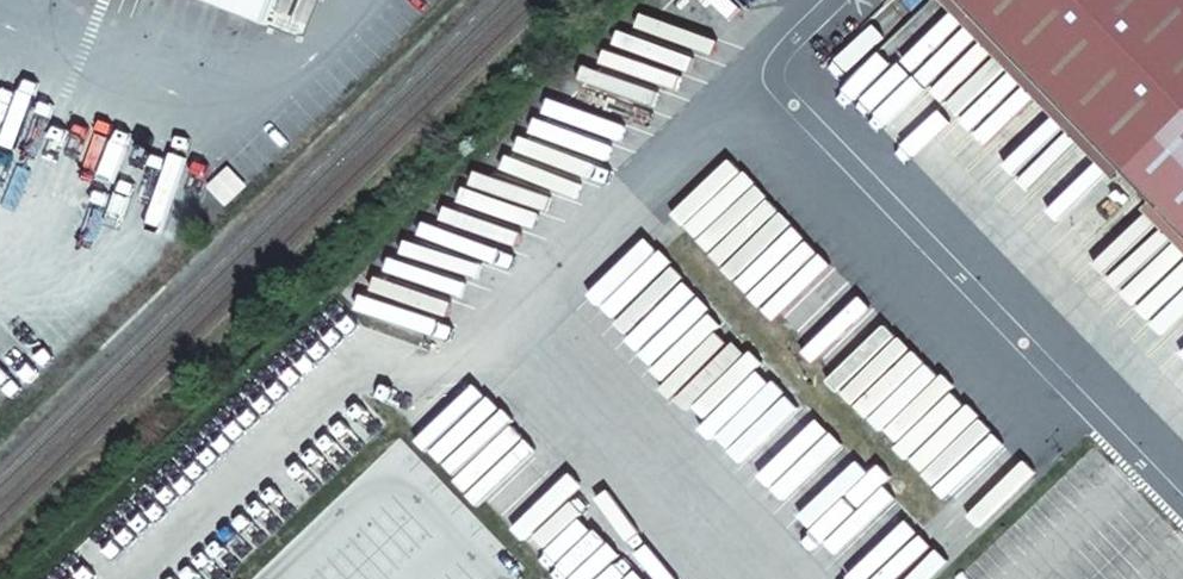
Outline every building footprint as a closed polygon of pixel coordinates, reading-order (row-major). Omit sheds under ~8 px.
[(259,17),(265,0),(218,0),(259,17)] [(1182,87),(1182,0),(900,0),(1086,187),(1182,87)] [(1086,187),(1182,282),(1182,87),(1086,187)]
